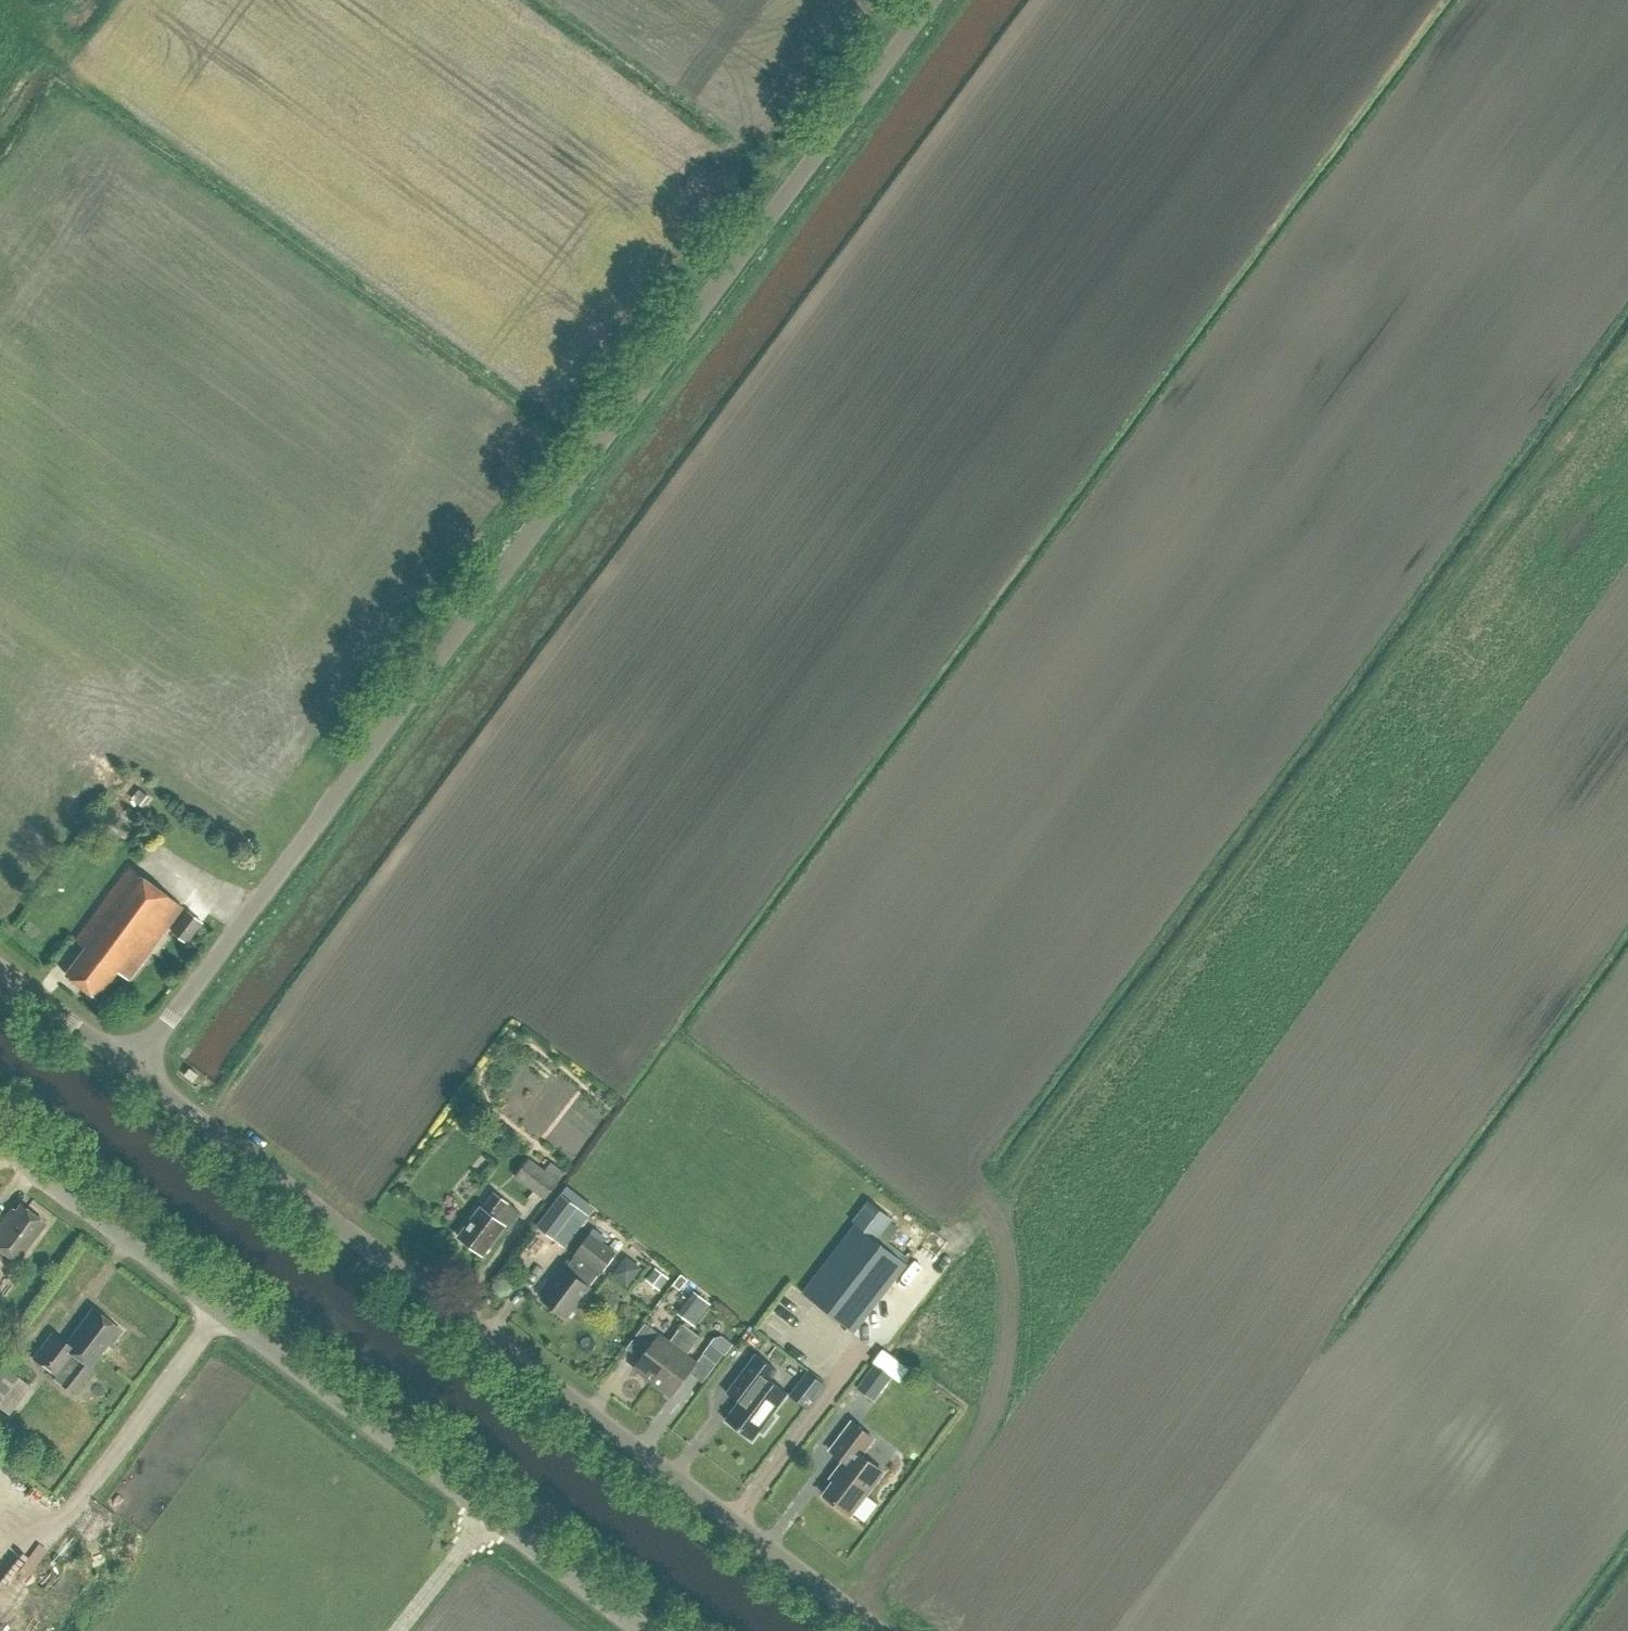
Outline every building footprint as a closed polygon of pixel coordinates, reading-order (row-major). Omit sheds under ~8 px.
[(118,970),(129,979),(183,907),(130,866),(76,939),(87,947),(67,973),(98,997),(118,970)] [(174,932),(187,943),(203,921),(191,911),(174,932)] [(545,1168),(529,1156),(514,1176),(544,1198),(565,1170),(551,1160),(545,1168)] [(459,1236),(482,1253),(503,1225),(508,1229),(521,1211),(493,1190),(481,1206),(482,1206),(459,1236)] [(565,1247),(588,1217),(559,1196),(537,1227),(565,1247)] [(856,1224),(876,1240),(892,1219),(869,1201),(853,1222),(856,1224)] [(0,1223),(0,1253),(2,1251),(15,1260),(42,1223),(18,1206),(13,1213),(10,1210),(0,1223)] [(853,1223),(800,1292),(853,1333),(906,1264),(853,1223)] [(541,1297),(566,1316),(589,1286),(588,1285),(598,1270),(600,1272),(616,1251),(591,1232),(575,1253),(578,1255),(567,1269),(564,1267),(541,1297)] [(694,1291),(677,1312),(693,1325),(710,1304),(694,1291)] [(32,1357),(55,1375),(53,1378),(72,1392),(91,1367),(88,1365),(106,1341),(109,1343),(119,1329),(91,1308),(64,1343),(50,1333),(32,1357)] [(633,1367),(652,1381),(691,1329),(683,1322),(669,1340),(659,1332),(633,1367)] [(652,1381),(672,1396),(698,1361),(687,1353),(701,1336),(691,1329),(652,1381)] [(724,1353),(710,1343),(703,1353),(716,1363),(724,1353)] [(725,1419),(752,1439),(759,1430),(763,1433),(775,1417),(771,1414),(787,1393),(770,1380),(777,1370),(756,1354),(727,1392),(739,1402),(725,1419)] [(874,1400),(892,1375),(875,1363),(857,1387),(874,1400)] [(16,1376),(0,1364),(0,1397),(16,1376)] [(934,1415),(953,1409),(950,1400),(931,1405),(934,1415)] [(852,1421),(831,1449),(844,1459),(840,1464),(844,1467),(824,1493),(850,1513),(883,1470),(861,1453),(873,1437),(852,1421)]
